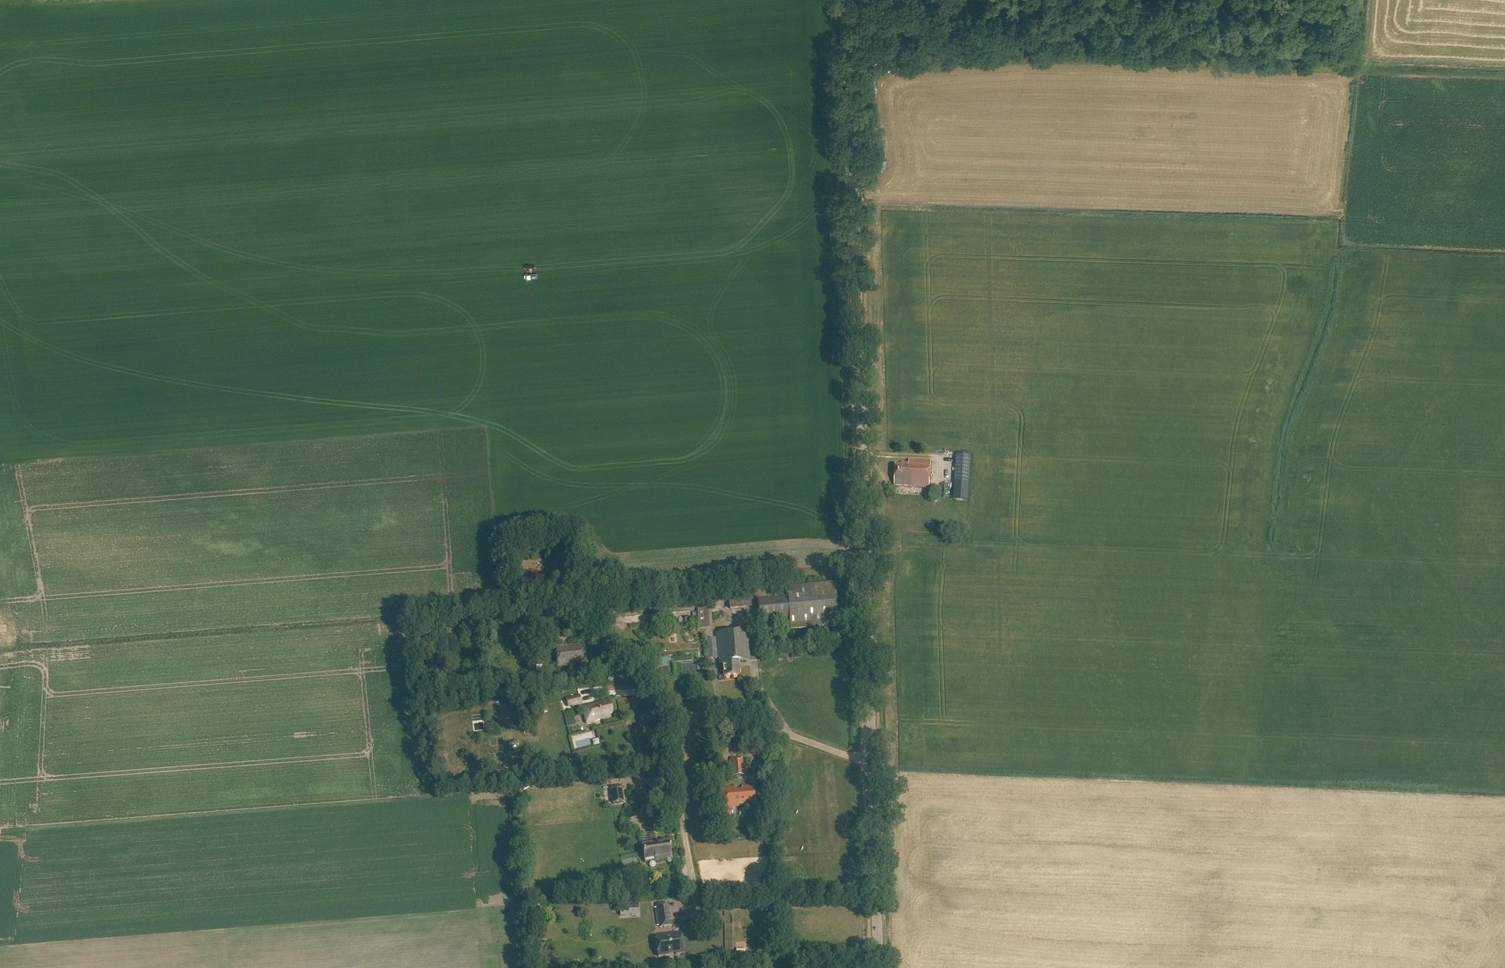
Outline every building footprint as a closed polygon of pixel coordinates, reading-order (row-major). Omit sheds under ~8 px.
[(958,459),(956,497),(967,498),(970,460),(958,459)] [(894,468),(893,486),(929,488),(930,462),(909,461),(909,465),(902,465),(902,468),(894,468)] [(756,588),(759,622),(789,620),(790,628),(838,625),(834,582),(786,587),(786,580),(779,580),(780,586),(756,588)] [(713,628),(711,607),(697,608),(698,629),(713,628)] [(676,625),(668,626),(669,638),(677,637),(676,625)] [(720,664),(722,663),(723,677),(739,675),(738,663),(750,662),(747,630),(717,633),(720,664)] [(706,639),(708,659),(717,659),(716,639),(706,639)] [(584,661),(583,648),(578,648),(578,645),(556,647),(558,667),(578,665),(578,661),(584,661)] [(571,703),(572,709),(582,705),(581,700),(571,703)] [(612,714),(609,700),(582,707),(587,724),(610,718),(609,714),(612,714)] [(545,705),(534,708),(536,716),(543,714),(542,711),(546,710),(545,705)] [(742,757),(729,757),(730,776),(743,776),(742,757)] [(609,786),(611,803),(624,802),(621,785),(609,786)] [(751,789),(751,786),(743,787),(743,790),(736,790),(736,787),(724,788),(725,807),(756,805),(755,789),(751,789)] [(641,845),(644,859),(653,858),(654,860),(671,857),(668,840),(641,845)] [(636,913),(635,901),(617,902),(618,914),(636,913)] [(656,907),(659,929),(672,927),(669,905),(656,907)] [(656,937),(659,956),(685,952),(682,933),(656,937)]
